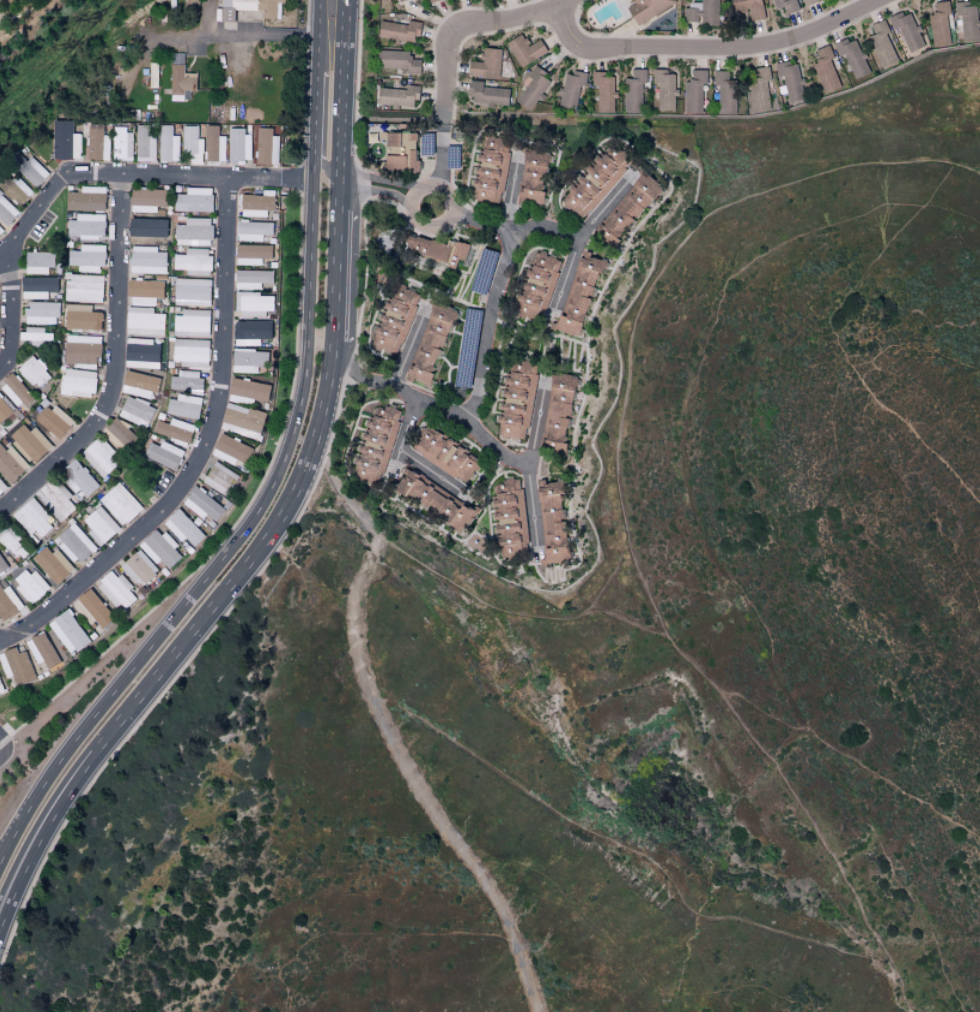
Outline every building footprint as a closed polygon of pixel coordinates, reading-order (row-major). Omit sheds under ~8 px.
[(232,22),(232,10),(254,10),(254,0),(235,0),(220,0),(220,21),(232,22)] [(283,2),(283,0),(256,0),(255,9),(262,9),(261,19),(275,19),(275,2),(283,2)] [(675,2),(674,0),(631,0),(633,3),(625,8),(635,26),(675,2)] [(700,3),(685,3),(684,22),(699,22),(699,24),(718,24),(718,0),(700,0),(700,3)] [(760,0),(734,0),(729,1),(731,14),(748,11),(750,21),(763,19),(760,0)] [(773,10),(782,7),(784,15),(798,11),(795,0),(770,0),(773,10)] [(933,2),(934,13),(927,14),(932,46),(949,44),(945,14),(949,14),(948,0),(933,2)] [(977,42),(975,3),(954,3),(954,15),(960,15),(960,42),(977,42)] [(924,45),(908,9),(887,18),(892,30),(897,28),(908,52),(924,45)] [(873,34),(866,37),(871,48),(868,50),(877,70),(897,61),(885,33),(889,31),(883,19),(869,25),(873,34)] [(415,43),(418,22),(406,20),(406,25),(378,21),(376,37),(415,43)] [(504,43),(518,68),(546,52),(539,39),(527,46),(521,33),(504,43)] [(844,54),(852,78),(867,73),(856,39),(847,42),(846,39),(833,43),(837,56),(844,54)] [(839,87),(829,59),(832,58),(827,45),(814,50),(818,60),(811,63),(823,93),(839,87)] [(480,62),(467,61),(467,76),(498,78),(499,49),(481,48),(480,62)] [(410,51),(375,50),(375,69),(419,71),(419,59),(409,59),(410,51)] [(774,65),(776,78),(782,76),(784,86),(778,87),(779,94),(785,94),(787,102),(803,100),(797,61),(774,65)] [(149,62),(148,87),(157,88),(158,63),(149,62)] [(169,100),(181,101),(182,90),(193,90),(194,73),(182,72),(183,65),(170,64),(169,100)] [(748,114),(770,111),(765,80),(769,80),(768,66),(753,68),(755,77),(746,79),(748,92),(745,92),(748,114)] [(549,77),(531,67),(526,76),(529,77),(514,102),(530,111),(549,77)] [(645,69),(631,69),(631,78),(622,78),(623,113),(641,113),(640,82),(645,82),(645,69)] [(675,110),(675,89),(673,89),(674,74),(662,74),(663,70),(652,70),(651,86),(657,86),(657,110),(675,110)] [(705,70),(691,70),(691,80),(682,80),(682,114),(702,114),(701,84),(706,84),(705,70)] [(557,108),(575,110),(578,86),(584,86),(586,74),(564,71),(562,88),(560,87),(557,108)] [(613,113),(614,92),(613,92),(613,76),(603,76),(603,72),(592,71),(591,86),(597,86),(596,112),(613,113)] [(736,114),(736,80),(727,80),(727,71),(712,71),(712,89),(717,89),(717,114),(736,114)] [(468,103),(507,105),(508,88),(481,87),(481,81),(469,80),(468,103)] [(416,85),(405,84),(404,89),(376,88),(375,105),(414,106),(416,85)] [(78,159),(79,131),(72,131),(72,121),(55,120),(55,130),(51,130),(50,158),(78,159)] [(134,161),(154,162),(154,125),(135,125),(134,161)] [(157,161),(177,161),(178,135),(173,135),(173,125),(158,125),(157,161)] [(224,162),(224,136),(218,136),(218,125),(203,125),(203,139),(197,139),(197,125),(181,125),(181,154),(188,154),(188,162),(224,162)] [(107,160),(108,135),(101,135),(101,126),(87,126),(86,160),(107,160)] [(227,161),(248,161),(248,128),(227,129),(227,161)] [(270,128),(255,128),(255,164),(277,165),(277,136),(270,136),(270,128)] [(111,160),(131,160),(131,129),(112,129),(111,160)] [(415,133),(365,133),(365,160),(382,160),(382,171),(417,171),(417,160),(414,160),(415,133)] [(500,204),(509,138),(481,134),(476,168),(471,167),(469,187),(472,187),(470,200),(500,204)] [(630,162),(606,143),(558,203),(582,222),(630,162)] [(542,205),(544,192),(541,192),(548,154),(522,149),(519,164),(522,164),(516,200),(542,205)] [(33,188),(48,175),(29,154),(15,167),(33,188)] [(660,187),(642,172),(592,232),(611,247),(660,187)] [(16,176),(11,180),(26,197),(31,193),(16,176)] [(103,211),(104,187),(79,187),(79,192),(66,192),(65,210),(103,211)] [(173,194),(173,211),(211,212),(212,188),(186,187),(186,194),(173,194)] [(162,190),(131,189),(131,212),(161,213),(162,190)] [(273,210),(274,191),(262,190),(262,195),(240,195),(239,216),(266,217),(266,210),(273,210)] [(17,212),(0,197),(0,222),(5,226),(17,212)] [(78,238),(104,239),(105,214),(75,214),(75,221),(67,220),(67,235),(79,236),(78,238)] [(166,217),(130,216),(130,243),(165,244),(166,217)] [(211,246),(211,218),(186,218),(185,225),(175,224),(175,245),(211,246)] [(262,235),(274,235),(274,223),(237,222),(236,240),(262,241),(262,235)] [(468,246),(446,239),(444,245),(404,234),(400,250),(454,266),(455,259),(463,261),(468,246)] [(78,272),(103,272),(103,245),(80,244),(80,251),(68,251),(68,266),(78,266),(78,272)] [(236,265),(261,265),(261,258),(270,258),(270,245),(236,245),(236,265)] [(130,273),(167,274),(168,252),(157,252),(157,247),(131,246),(130,273)] [(173,270),(187,270),(187,275),(210,276),(211,249),(186,249),(186,255),(174,254),(173,270)] [(538,323),(562,260),(534,250),(518,290),(517,290),(513,301),(516,303),(512,313),(538,323)] [(55,252),(26,252),(26,274),(48,275),(49,268),(54,268),(55,252)] [(578,337),(601,259),(579,253),(561,316),(555,315),(551,329),(578,337)] [(272,271),(235,270),(234,289),(259,290),(260,283),(271,283),(272,271)] [(66,301),(101,302),(102,276),(66,275),(66,301)] [(20,299),(48,299),(48,292),(57,292),(57,277),(20,278),(20,299)] [(211,279),(175,278),(174,305),(210,306),(211,279)] [(162,298),(162,281),(126,280),(125,297),(130,297),(130,305),(155,306),(156,298),(162,298)] [(416,291),(393,285),(389,303),(381,301),(370,349),(400,356),(416,291)] [(234,315),(262,315),(262,311),(274,311),(274,296),(259,296),(259,292),(234,292),(234,315)] [(24,309),(24,325),(59,324),(59,302),(29,303),(29,309),(24,309)] [(452,309),(429,302),(425,316),(426,317),(406,380),(427,386),(452,309)] [(90,305),(65,304),(64,329),(100,330),(100,312),(90,312),(90,305)] [(154,313),(154,308),(127,307),(126,334),(165,335),(165,313),(154,313)] [(182,316),(174,315),(173,334),(208,335),(208,310),(182,309),(182,316)] [(19,340),(31,340),(31,343),(53,343),(53,333),(45,333),(45,328),(19,329),(19,340)] [(101,336),(65,335),(65,364),(100,364),(101,336)] [(208,368),(208,340),(173,339),(173,361),(180,361),(180,367),(208,368)] [(231,373),(257,373),(257,362),(269,363),(269,351),(232,350),(231,373)] [(32,389),(49,379),(36,356),(18,366),(32,389)] [(522,442),(539,365),(518,360),(518,365),(509,363),(506,377),(502,376),(500,385),(502,385),(499,399),(498,399),(496,411),(497,411),(494,423),(499,424),(497,437),(522,442)] [(61,395),(95,397),(96,371),(63,369),(61,395)] [(201,373),(180,370),(179,377),(170,376),(168,388),(198,393),(201,373)] [(12,371),(0,381),(0,385),(18,409),(32,398),(12,371)] [(572,376),(549,373),(540,448),(546,448),(545,455),(562,457),(572,376)] [(266,402),(269,386),(230,377),(226,393),(266,402)] [(175,400),(167,399),(164,413),(196,419),(200,398),(176,393),(175,400)] [(146,427),(154,406),(126,396),(118,417),(146,427)] [(35,421),(58,439),(73,421),(50,403),(35,421)] [(399,411),(372,404),(365,429),(363,428),(358,447),(353,465),(355,466),(352,479),(380,487),(399,411)] [(137,438),(114,417),(101,432),(123,453),(137,438)] [(168,424),(156,420),(152,432),(174,439),(173,443),(186,448),(193,425),(170,418),(168,424)] [(29,431),(22,423),(7,437),(32,463),(51,445),(34,427),(29,431)] [(408,446),(463,486),(480,462),(445,436),(443,439),(423,425),(408,446)] [(211,455),(235,464),(236,460),(246,464),(252,446),(219,434),(211,455)] [(81,452),(104,479),(123,464),(101,436),(81,452)] [(182,450),(160,441),(158,446),(148,442),(141,457),(174,470),(182,450)] [(9,446),(5,451),(0,446),(0,474),(9,483),(27,465),(9,446)] [(100,486),(75,459),(59,473),(83,501),(100,486)] [(238,473),(213,461),(203,483),(228,495),(238,473)] [(461,533),(474,512),(458,501),(405,467),(391,488),(461,533)] [(35,494),(60,522),(75,508),(67,499),(70,497),(53,477),(35,494)] [(529,554),(519,479),(494,483),(495,494),(490,495),(493,521),(498,558),(529,554)] [(568,560),(563,520),(561,520),(557,480),(535,483),(543,549),(540,549),(542,563),(568,560)] [(97,500),(121,526),(141,508),(117,482),(97,500)] [(205,514),(214,522),(224,511),(196,485),(181,501),(201,519),(205,514)] [(55,527),(32,498),(12,514),(36,543),(55,527)] [(118,529),(98,506),(82,520),(90,529),(86,533),(98,547),(118,529)] [(194,548),(205,537),(178,509),(163,523),(181,542),(185,538),(194,548)] [(56,535),(61,543),(58,545),(73,566),(94,550),(74,522),(56,535)] [(138,545),(156,565),(160,561),(168,570),(181,558),(174,550),(177,548),(157,527),(138,545)] [(55,549),(51,553),(44,547),(31,559),(55,585),(73,569),(55,549)] [(159,571),(138,549),(120,566),(141,588),(159,571)] [(31,567),(12,583),(29,604),(48,589),(31,567)] [(137,599),(126,588),(131,585),(120,574),(116,577),(111,571),(96,586),(116,607),(120,603),(126,610),(137,599)] [(0,588),(0,621),(1,622),(22,607),(7,586),(1,590),(0,588)] [(94,632),(112,618),(89,589),(71,603),(94,632)] [(47,622),(68,655),(88,643),(68,609),(47,622)] [(35,664),(42,661),(46,669),(59,663),(44,631),(24,640),(35,664)] [(25,651),(16,654),(14,648),(0,652),(0,664),(5,678),(12,676),(15,687),(34,680),(25,651)]
